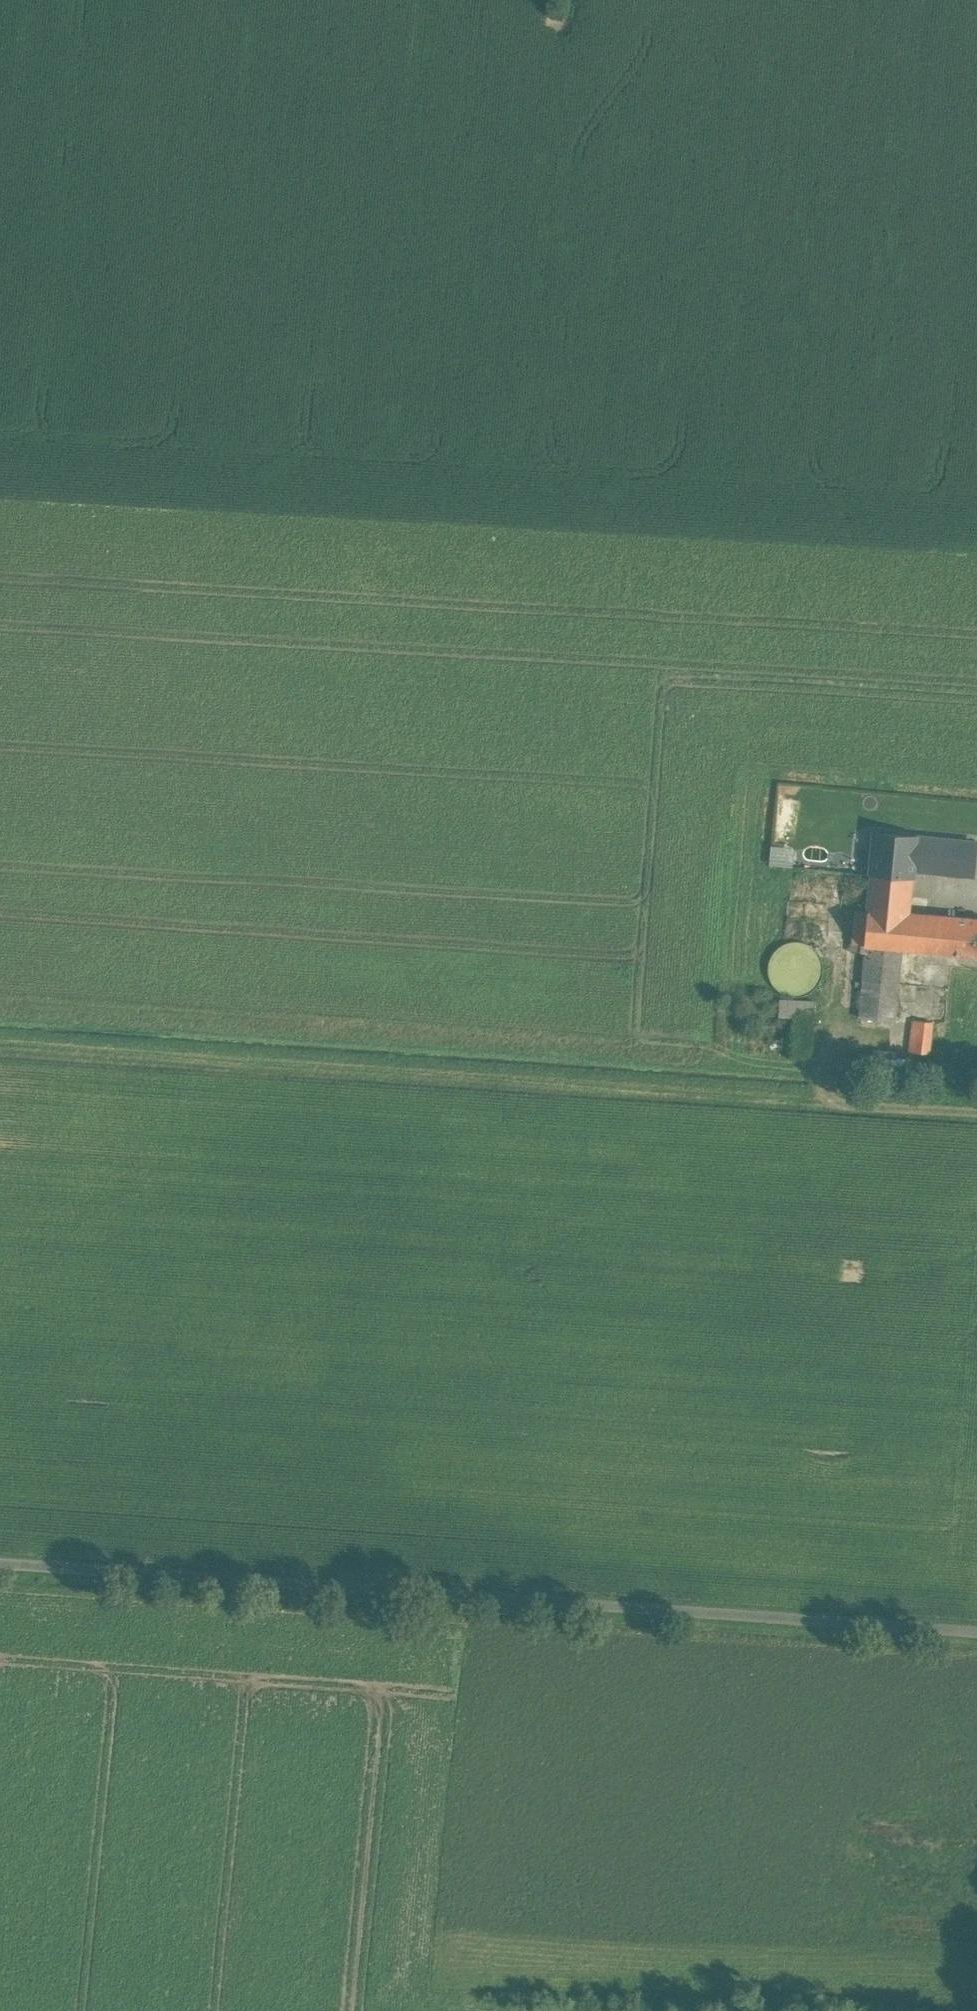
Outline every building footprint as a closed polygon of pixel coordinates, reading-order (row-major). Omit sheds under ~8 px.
[(931,837),(874,832),(870,873),(872,874),(912,877),(914,877),(914,869),(927,870),(931,837)] [(976,841),(931,837),(927,870),(973,875),(976,841)] [(912,877),(872,874),(868,908),(909,912),(912,877)] [(868,910),(856,908),(852,942),(862,943),(864,943),(868,910)] [(909,912),(868,908),(868,910),(864,943),(868,944),(902,947),(953,953),(956,916),(909,912)] [(956,915),(956,916),(953,953),(976,955),(976,918),(956,915)] [(823,978),(825,968),(822,957),(816,949),(807,943),(797,941),(787,943),(778,949),(772,958),(770,968),(772,979),(778,987),(787,993),(797,995),(808,993),(817,987),(823,978)] [(902,947),(868,944),(867,952),(861,1018),(895,1021),(902,947)] [(932,1022),(914,1020),(911,1052),(929,1053),(932,1022)]
